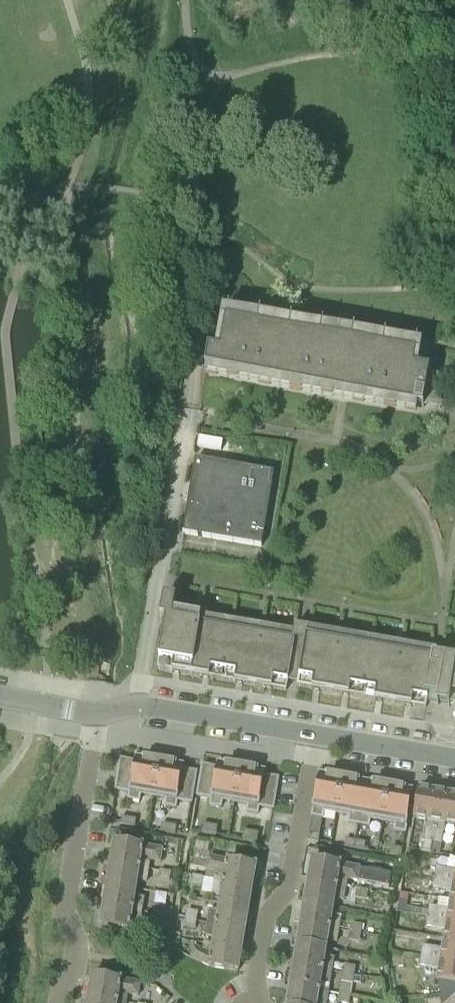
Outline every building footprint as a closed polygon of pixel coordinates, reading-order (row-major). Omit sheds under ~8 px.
[(429,379),(435,341),(229,306),(221,353),(209,351),(206,371),(424,407),(425,400),(437,402),(440,381),(429,379)] [(274,472),(195,459),(183,533),(262,546),(274,472)] [(445,665),(446,658),(445,658),(445,659),(306,636),(306,642),(173,619),(177,599),(164,597),(161,618),(166,619),(158,669),(286,690),(288,681),(298,683),(298,686),(426,708),(427,703),(437,704),(437,706),(438,706),(439,702),(449,704),(448,707),(449,708),(450,706),(454,707),(454,667),(445,665)] [(206,701),(209,689),(191,686),(189,698),(206,701)] [(154,797),(160,760),(145,757),(144,760),(136,758),(135,762),(121,759),(116,790),(130,793),(129,800),(140,802),(141,795),(154,797)] [(160,760),(154,797),(167,799),(166,806),(176,808),(177,801),(192,803),(197,772),(183,770),(183,766),(175,765),(175,763),(160,760)] [(221,808),(223,801),(235,803),(242,766),(226,764),(226,766),(218,764),(217,768),(203,765),(197,797),(212,799),(211,806),(221,808)] [(257,771),(257,769),(242,766),(235,803),(248,805),(247,812),(258,814),(259,807),(273,809),(279,778),(264,776),(265,772),(257,771)] [(337,814),(343,777),(328,775),(327,777),(319,776),(312,817),(323,819),(324,812),(337,814)] [(358,782),(359,780),(343,777),(337,814),(350,816),(349,823),(359,825),(366,783),(358,782)] [(383,822),(389,785),(374,782),(373,785),(366,783),(359,825),(369,826),(370,820),(383,822)] [(404,790),(405,788),(389,785),(383,822),(396,824),(395,831),(406,833),(413,791),(404,790)] [(432,851),(433,842),(441,793),(419,789),(414,819),(427,821),(423,850),(432,851)] [(454,826),(454,795),(441,793),(433,842),(442,844),(446,824),(454,826)] [(135,827),(137,819),(122,817),(121,825),(135,827)] [(176,834),(177,826),(162,824),(161,832),(176,834)] [(217,834),(218,826),(203,824),(202,832),(217,834)] [(258,841),(259,833),(244,831),(243,839),(258,841)] [(319,843),(320,835),(309,834),(308,841),(319,843)] [(355,849),(356,841),(346,839),(345,847),(355,849)] [(115,841),(112,862),(145,868),(146,860),(160,862),(162,849),(115,841)] [(366,843),(356,841),(355,849),(365,851),(366,843)] [(401,857),(403,849),(392,847),(391,855),(401,857)] [(206,879),(215,881),(253,887),(256,866),(208,857),(206,871),(207,871),(206,879)] [(312,860),(309,881),(347,888),(349,878),(359,880),(361,868),(312,860)] [(150,868),(145,868),(112,862),(108,883),(138,888),(139,880),(147,882),(150,868)] [(170,881),(172,872),(160,869),(158,879),(170,881)] [(436,879),(454,882),(454,871),(438,869),(436,879)] [(204,878),(194,876),(192,886),(202,888),(204,878)] [(436,879),(434,889),(454,892),(452,901),(454,901),(454,882),(436,879)] [(253,887),(215,881),(213,893),(225,895),(223,904),(249,908),(253,887)] [(347,888),(309,881),(305,900),(333,905),(334,898),(345,900),(347,888)] [(138,888),(108,883),(105,904),(138,909),(143,910),(145,898),(137,896),(138,888)] [(368,891),(362,889),(358,888),(356,898),(367,900),(368,891)] [(406,912),(408,899),(400,898),(398,911),(406,912)] [(333,905),(305,900),(302,920),(340,926),(342,917),(331,915),(333,905)] [(452,901),(451,909),(431,906),(430,917),(454,921),(454,901),(452,901)] [(138,909),(105,904),(101,927),(148,935),(150,921),(137,918),(138,909)] [(164,915),(165,905),(154,904),(153,913),(164,915)] [(249,908),(223,904),(222,912),(213,911),(211,923),(245,929),(249,908)] [(186,919),(197,921),(199,912),(187,910),(186,919)] [(430,917),(428,927),(446,930),(445,940),(454,942),(454,921),(430,917)] [(197,921),(186,919),(184,927),(196,929),(197,921)] [(340,926),(302,920),(298,943),(327,948),(328,942),(337,943),(340,926)] [(245,929),(211,923),(209,936),(218,937),(216,945),(242,949),(245,929)] [(352,923),(350,930),(361,932),(363,925),(352,923)] [(360,942),(361,932),(350,930),(349,940),(360,942)] [(445,940),(443,949),(425,946),(423,956),(454,961),(454,942),(445,940)] [(327,948),(298,943),(294,966),(332,972),(335,958),(326,956),(327,948)] [(242,949),(216,945),(211,944),(210,953),(196,946),(192,958),(210,968),(238,972),(242,949)] [(423,956),(422,966),(441,969),(439,981),(454,983),(454,961),(423,956)] [(343,974),(354,976),(356,967),(345,965),(343,974)] [(332,972),(294,966),(291,985),(328,991),(330,984),(332,972)] [(343,974),(341,982),(353,984),(354,976),(343,974)] [(117,1002),(126,1002),(127,993),(138,995),(140,983),(93,975),(89,998),(117,1002)] [(439,981),(440,994),(441,1002),(454,1002),(454,983),(439,981)] [(328,991),(291,985),(288,1002),(316,1002),(320,1002),(327,1002),(328,991)] [(340,993),(338,1002),(346,1002),(350,1002),(351,995),(340,993)]
